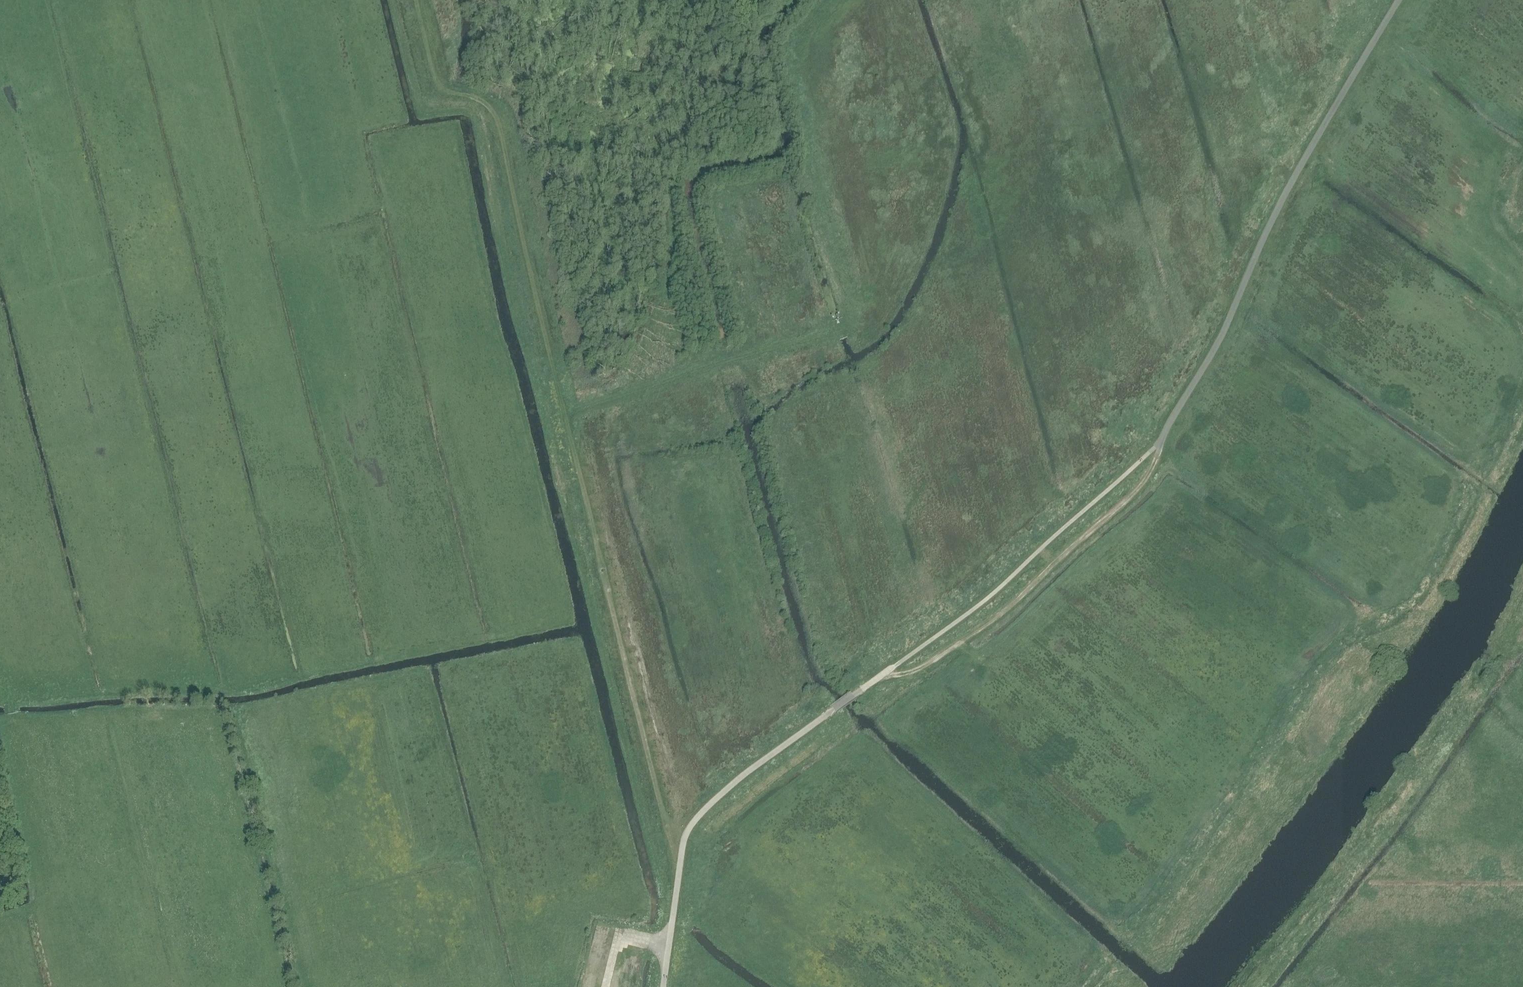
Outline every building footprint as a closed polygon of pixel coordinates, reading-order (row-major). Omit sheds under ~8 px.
[(608,923),(596,922),(595,939),(608,939),(608,923)]
